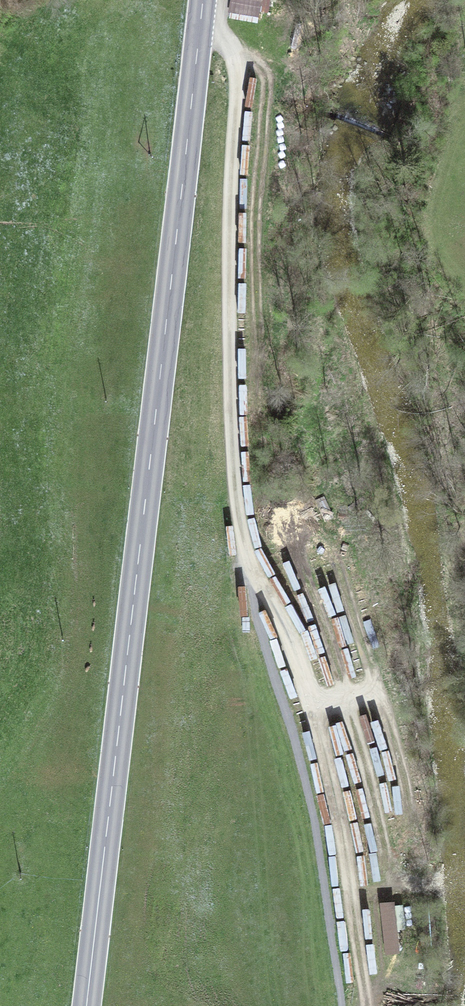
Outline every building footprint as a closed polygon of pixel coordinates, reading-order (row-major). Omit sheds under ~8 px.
[(258,11),(260,0),(234,0),(233,7),(258,11)]
